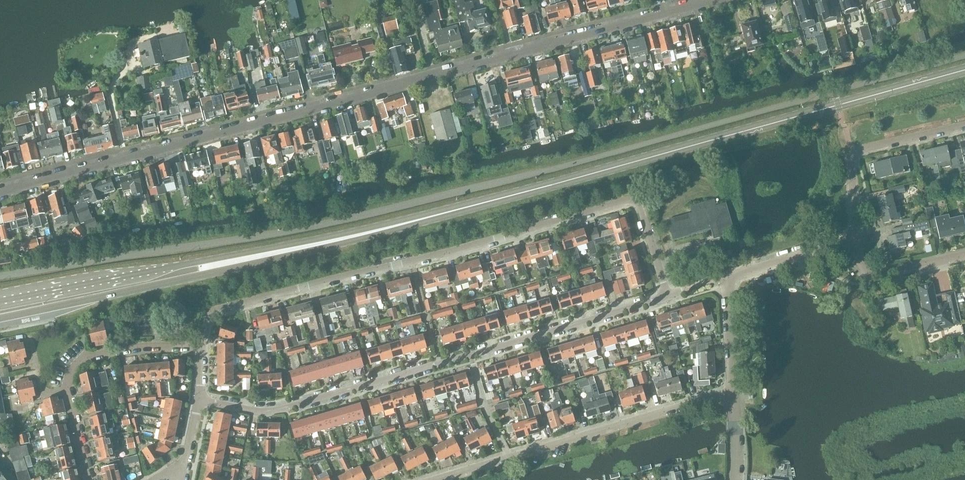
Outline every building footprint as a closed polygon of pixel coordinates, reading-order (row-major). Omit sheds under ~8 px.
[(468,21),(471,32),(470,32),(470,33),(480,31),(479,29),(490,26),(486,11),(475,13),(472,2),(465,4),(464,0),(453,0),(459,23),(466,22),(466,21),(468,21)] [(512,0),(496,0),(498,10),(507,8),(513,6),(512,0)] [(529,6),(528,0),(512,0),(515,10),(525,8),(529,6)] [(554,0),(550,0),(552,7),(545,9),(549,23),(550,23),(552,24),(554,23),(555,22),(560,20),(554,0)] [(554,0),(560,20),(565,19),(566,20),(569,19),(569,18),(571,17),(567,3),(561,5),(560,0),(555,0),(554,0)] [(574,16),(576,16),(578,17),(580,16),(581,14),(586,13),(583,0),(572,0),(570,1),(574,16)] [(595,0),(585,0),(588,12),(598,10),(595,0)] [(598,10),(608,7),(606,0),(595,0),(598,10)] [(802,28),(814,25),(807,0),(794,0),(802,28)] [(831,0),(818,0),(819,4),(815,5),(818,15),(822,14),(824,23),(836,20),(833,8),(834,8),(834,7),(833,8),(831,0)] [(842,3),(840,3),(842,10),(844,9),(846,15),(858,11),(854,0),(841,0),(842,3)] [(879,11),(891,7),(889,0),(887,0),(877,3),(879,11)] [(901,7),(905,6),(907,12),(916,10),(914,5),(915,4),(914,4),(913,0),(899,0),(901,7)] [(434,32),(439,51),(462,45),(457,26),(442,30),(439,21),(444,20),(439,1),(423,5),(428,21),(427,21),(430,33),(434,32)] [(522,18),(528,36),(540,33),(535,15),(539,13),(537,4),(529,6),(525,8),(527,16),(522,18)] [(879,12),(882,22),(884,27),(890,25),(889,20),(894,18),(891,8),(879,12)] [(504,10),(505,13),(503,14),(508,29),(513,27),(514,28),(516,27),(517,26),(519,26),(514,11),(508,12),(508,9),(504,10)] [(792,15),(784,17),(788,31),(796,29),(792,15)] [(382,20),(386,36),(399,32),(395,16),(382,20)] [(373,26),(376,35),(377,41),(384,39),(378,20),(365,24),(366,28),(373,26)] [(749,22),(741,24),(747,45),(746,45),(747,49),(762,45),(756,22),(750,24),(749,22)] [(684,26),(683,27),(686,41),(688,47),(697,45),(698,49),(704,47),(701,37),(698,38),(694,24),(689,25),(688,24),(685,25),(684,26)] [(867,26),(860,28),(864,42),(871,39),(867,26)] [(670,30),(669,30),(673,45),(676,55),(687,52),(686,49),(688,49),(688,47),(686,41),(685,42),(681,27),(676,28),(674,28),(672,28),(671,30),(670,30)] [(658,33),(656,34),(661,53),(662,59),(670,57),(674,56),(674,55),(668,31),(664,32),(663,32),(661,31),(659,32),(658,33)] [(325,32),(316,34),(318,42),(327,40),(325,32)] [(884,32),(877,33),(880,45),(887,43),(884,32)] [(185,34),(157,41),(163,63),(191,57),(185,34)] [(646,36),(645,37),(649,52),(655,50),(656,54),(661,53),(656,34),(651,35),(650,34),(647,35),(646,36)] [(823,35),(815,37),(819,52),(827,49),(823,35)] [(638,37),(634,38),(641,62),(646,61),(646,56),(648,55),(643,37),(638,38),(638,37)] [(304,38),(296,40),(295,41),(296,43),(299,55),(308,53),(304,38)] [(641,62),(634,38),(631,39),(631,40),(626,41),(631,60),(633,59),(635,64),(641,62)] [(333,48),(334,52),(337,66),(363,60),(362,55),(374,51),(371,39),(358,42),(359,45),(352,47),(351,43),(333,48)] [(403,47),(389,51),(396,76),(410,72),(406,56),(415,53),(411,39),(401,42),(403,47)] [(295,41),(296,40),(282,43),(287,60),(299,57),(299,55),(296,43),(295,41)] [(163,63),(157,41),(139,46),(141,54),(140,54),(141,57),(144,68),(163,63)] [(616,45),(611,46),(619,78),(624,77),(620,59),(627,58),(623,43),(621,44),(620,43),(617,43),(616,45)] [(273,57),(271,46),(265,47),(267,58),(273,57)] [(619,78),(611,46),(606,48),(604,47),(602,48),(601,49),(599,49),(603,64),(610,62),(614,80),(619,78)] [(590,68),(591,72),(595,71),(594,66),(601,64),(598,50),(596,50),(595,49),(592,50),(591,52),(586,53),(590,68)] [(247,68),(243,54),(237,56),(241,70),(247,68)] [(248,70),(254,69),(251,54),(245,56),(248,70)] [(558,59),(563,75),(565,83),(563,84),(565,91),(569,90),(568,86),(569,86),(568,82),(577,80),(571,56),(570,56),(568,54),(564,55),(564,57),(558,59)] [(321,70),(309,73),(313,87),(335,82),(331,64),(326,65),(323,55),(317,57),(321,70)] [(827,56),(817,59),(819,69),(830,65),(827,56)] [(554,60),(545,62),(550,82),(559,79),(554,60)] [(550,82),(545,62),(536,64),(540,84),(550,82)] [(191,63),(182,66),(186,78),(194,76),(192,71),(191,63)] [(182,66),(170,69),(172,76),(173,82),(178,80),(186,78),(182,66)] [(278,79),(280,85),(283,98),(293,96),(289,78),(283,79),(281,68),(276,69),(278,79)] [(528,68),(516,71),(520,84),(532,81),(528,68)] [(520,84),(516,71),(504,74),(508,87),(520,84)] [(591,72),(586,74),(585,71),(579,73),(585,97),(592,96),(590,88),(599,86),(595,71),(599,86),(590,88),(586,74),(591,72)] [(595,71),(591,72),(586,74),(590,88),(599,86),(595,71)] [(303,93),(298,72),(288,75),(289,78),(293,96),(303,93)] [(235,93),(232,82),(231,76),(226,77),(230,94),(224,96),(228,111),(229,110),(230,112),(236,111),(235,109),(239,108),(235,93)] [(152,88),(150,77),(137,78),(139,90),(152,88)] [(272,87),(267,89),(270,101),(280,99),(277,86),(280,85),(278,79),(271,80),(272,87)] [(178,80),(173,82),(180,113),(184,126),(194,123),(189,105),(189,103),(184,104),(178,80)] [(235,93),(239,108),(250,105),(246,90),(245,85),(240,86),(238,80),(232,82),(235,93)] [(270,101),(267,89),(261,90),(259,83),(254,84),(259,104),(270,101)] [(488,114),(501,111),(500,107),(499,105),(501,105),(495,84),(481,88),(487,109),(488,114)] [(531,88),(534,97),(540,96),(539,92),(537,86),(531,88)] [(218,95),(211,97),(216,117),(227,115),(221,94),(223,93),(222,88),(216,89),(218,95)] [(162,89),(153,91),(157,114),(156,119),(159,118),(162,133),(183,126),(180,113),(178,107),(170,109),(172,115),(167,116),(166,114),(166,111),(162,89)] [(454,95),(457,108),(474,103),(471,91),(454,95)] [(152,93),(144,94),(145,103),(154,101),(152,93)] [(507,104),(509,109),(514,107),(511,93),(505,94),(507,104)] [(90,97),(95,114),(107,111),(104,100),(103,94),(90,97)] [(403,94),(393,97),(396,109),(403,106),(407,118),(414,115),(409,101),(405,102),(403,94)] [(216,117),(211,97),(203,99),(204,105),(202,106),(206,120),(216,117)] [(396,109),(393,97),(383,101),(383,102),(377,104),(382,120),(389,118),(387,112),(396,109)] [(540,98),(534,100),(537,111),(543,109),(540,99),(540,98)] [(48,102),(52,123),(55,123),(65,120),(62,107),(60,99),(48,102)] [(199,103),(189,105),(194,123),(204,121),(200,107),(199,103)] [(377,117),(369,119),(366,108),(354,111),(359,129),(372,125),(374,133),(380,131),(377,117)] [(501,111),(505,126),(512,124),(508,109),(501,111)] [(580,109),(573,111),(577,125),(583,123),(580,109)] [(430,115),(438,144),(457,139),(450,110),(430,115)] [(52,157),(47,135),(44,124),(46,124),(43,113),(35,115),(38,126),(39,126),(43,143),(38,144),(42,160),(52,157)] [(338,123),(341,134),(355,130),(352,122),(350,122),(348,114),(336,117),(338,123)] [(144,123),(140,124),(143,137),(159,134),(156,120),(156,119),(155,115),(143,118),(144,123)] [(27,116),(13,120),(14,127),(29,123),(27,116)] [(72,118),(75,131),(81,130),(78,117),(72,118)] [(422,137),(418,120),(406,122),(410,140),(422,137)] [(324,141),(324,144),(326,149),(331,148),(329,143),(330,139),(338,138),(337,135),(334,124),(333,122),(332,122),(330,121),(327,122),(327,123),(322,125),(326,140),(324,141)] [(522,125),(524,139),(532,138),(530,124),(522,125)] [(105,135),(94,138),(97,152),(108,149),(112,148),(119,147),(116,133),(113,125),(103,127),(105,135)] [(130,126),(122,129),(124,141),(140,137),(137,125),(130,126)] [(65,137),(69,153),(82,150),(79,134),(71,136),(69,126),(65,127),(63,130),(65,137)] [(382,129),(385,141),(391,139),(388,127),(382,129)] [(304,146),(317,142),(323,165),(329,164),(323,140),(317,142),(313,129),(308,131),(307,129),(295,132),(297,138),(292,139),(296,154),(305,152),(304,146)] [(58,133),(47,135),(52,157),(64,154),(58,133)] [(278,136),(282,149),(283,156),(295,153),(293,147),(290,133),(278,136)] [(274,155),(277,165),(283,164),(279,148),(277,148),(274,137),(270,138),(268,137),(264,138),(263,140),(262,140),(266,157),(274,155)] [(97,152),(94,138),(83,140),(87,154),(97,152)] [(39,160),(35,143),(26,145),(25,141),(21,142),(22,146),(21,146),(25,164),(39,160)] [(247,159),(244,160),(245,169),(247,178),(249,186),(257,184),(253,168),(256,167),(254,159),(260,158),(257,142),(255,143),(254,142),(251,142),(250,144),(244,145),(247,159)] [(955,151),(959,167),(964,166),(964,163),(964,157),(964,143),(960,144),(961,150),(955,151)] [(11,152),(6,153),(4,154),(7,169),(18,166),(15,152),(20,150),(19,145),(10,147),(11,152)] [(238,146),(226,149),(229,162),(236,161),(237,165),(239,165),(243,179),(247,178),(245,169),(244,160),(243,159),(241,159),(238,146)] [(947,147),(933,150),(938,169),(951,166),(952,169),(959,167),(955,151),(948,153),(947,147)] [(217,164),(213,165),(216,178),(219,193),(224,192),(221,177),(219,169),(223,169),(222,164),(229,162),(226,149),(214,152),(217,164)] [(938,169),(933,150),(920,153),(923,167),(930,165),(931,170),(933,169),(936,182),(940,181),(938,169)] [(206,151),(185,157),(189,171),(205,167),(207,175),(212,173),(210,166),(206,151)] [(332,152),(327,153),(329,164),(335,162),(332,152)] [(906,156),(889,160),(890,161),(885,162),(885,161),(869,165),(871,174),(877,173),(878,179),(910,172),(906,156)] [(290,162),(283,163),(284,167),(286,176),(293,174),(290,162)] [(161,176),(163,185),(178,181),(180,185),(179,185),(182,198),(188,196),(186,187),(182,173),(180,163),(175,164),(177,175),(173,176),(169,163),(165,165),(164,164),(161,164),(161,166),(159,166),(161,176)] [(164,186),(163,185),(161,176),(157,177),(155,167),(144,170),(149,189),(164,186)] [(284,167),(278,169),(280,177),(286,176),(284,167)] [(189,171),(182,173),(186,187),(192,185),(189,171)] [(131,190),(133,196),(142,194),(141,189),(142,189),(138,174),(120,179),(123,192),(131,190)] [(79,204),(74,206),(80,224),(84,223),(86,227),(87,230),(98,226),(95,218),(92,219),(90,214),(93,213),(90,207),(88,208),(86,202),(92,200),(93,203),(102,200),(101,196),(115,191),(111,179),(96,184),(96,183),(87,187),(88,190),(84,191),(83,190),(78,192),(79,193),(78,193),(80,197),(77,198),(79,204)] [(903,185),(894,187),(888,189),(889,195),(905,191),(903,185)] [(61,194),(49,197),(53,212),(62,210),(62,211),(66,209),(67,212),(71,210),(69,203),(64,204),(61,194)] [(142,196),(145,207),(151,205),(148,194),(142,196)] [(878,198),(881,211),(899,206),(900,206),(898,199),(892,200),(891,195),(878,198)] [(32,216),(33,223),(35,228),(42,226),(39,215),(45,213),(42,199),(40,200),(39,199),(36,200),(36,201),(30,202),(33,216),(32,216)] [(668,221),(673,240),(717,228),(719,237),(734,233),(726,204),(716,207),(714,200),(691,207),(692,213),(668,221)] [(17,205),(13,206),(16,221),(18,228),(29,226),(27,218),(28,218),(24,204),(22,204),(21,203),(18,204),(17,205)] [(114,205),(116,213),(124,210),(122,203),(114,205)] [(2,209),(1,210),(4,224),(10,222),(12,230),(18,228),(16,221),(13,206),(7,208),(6,207),(3,208),(2,209)] [(899,206),(881,211),(884,224),(897,221),(895,213),(901,211),(899,206)] [(928,221),(930,227),(930,229),(936,227),(939,239),(953,236),(949,220),(950,220),(948,215),(935,219),(932,207),(925,209),(928,221)] [(62,210),(53,212),(55,219),(57,224),(68,221),(69,225),(75,223),(73,215),(71,210),(67,212),(66,209),(62,211),(62,210)] [(950,220),(949,220),(953,236),(964,233),(964,225),(964,221),(964,209),(961,210),(963,216),(950,220)] [(41,215),(43,225),(49,223),(47,213),(41,215)] [(612,222),(615,234),(628,230),(625,218),(612,222)] [(901,220),(903,226),(912,224),(911,218),(901,220)] [(930,227),(928,221),(915,224),(914,224),(903,227),(904,232),(901,232),(902,234),(894,236),(887,238),(890,251),(899,248),(900,250),(904,249),(904,247),(906,247),(904,240),(910,238),(909,233),(916,231),(917,233),(925,231),(924,229),(930,227)] [(1,242),(8,240),(5,226),(0,227),(0,238),(1,242)] [(73,231),(81,240),(86,236),(78,227),(73,231)] [(903,227),(892,229),(894,236),(902,234),(901,232),(904,232),(903,227)] [(594,240),(615,234),(614,228),(598,233),(597,229),(591,230),(594,240)] [(584,230),(572,234),(576,247),(586,244),(590,255),(597,253),(591,230),(585,232),(584,230)] [(614,247),(615,251),(627,248),(626,244),(631,242),(628,230),(615,234),(617,240),(619,246),(614,247)] [(576,247),(572,234),(561,237),(564,250),(571,248),(577,269),(582,267),(576,247)] [(617,240),(615,234),(594,240),(595,246),(617,240)] [(537,244),(544,268),(549,266),(546,255),(553,253),(550,244),(549,240),(537,244)] [(34,241),(22,244),(24,251),(36,248),(34,241)] [(556,242),(550,244),(553,253),(554,256),(559,254),(556,242)] [(524,264),(525,263),(531,262),(530,260),(536,258),(540,269),(544,268),(537,244),(526,247),(527,251),(521,253),(524,264)] [(623,259),(625,266),(637,262),(634,250),(628,252),(627,248),(615,251),(617,256),(610,258),(612,262),(623,259)] [(506,267),(508,272),(509,275),(514,274),(512,266),(517,264),(520,274),(527,272),(525,263),(524,264),(521,253),(515,255),(514,251),(502,254),(506,267)] [(495,271),(506,267),(502,254),(491,258),(495,271)] [(552,256),(555,266),(562,264),(559,254),(554,256),(552,256)] [(473,263),(467,265),(474,288),(479,287),(476,276),(482,274),(484,281),(491,279),(490,275),(486,264),(481,265),(479,261),(478,261),(476,260),(473,261),(473,263)] [(626,271),(628,278),(641,274),(637,262),(625,266),(603,272),(606,282),(612,280),(610,275),(626,271)] [(474,288),(467,265),(456,268),(457,272),(451,274),(455,286),(461,285),(460,281),(467,279),(468,283),(469,283),(470,290),(474,288)] [(446,270),(434,273),(437,286),(449,283),(446,270)] [(437,286),(434,273),(422,276),(425,289),(437,286)] [(641,274),(628,278),(631,289),(644,285),(641,274)] [(402,301),(403,306),(408,305),(405,294),(413,292),(410,279),(398,282),(401,295),(402,301)] [(589,281),(591,287),(595,300),(606,297),(602,283),(596,285),(595,279),(589,281)] [(612,283),(615,294),(623,292),(621,286),(623,286),(622,280),(612,283)] [(397,302),(402,301),(401,295),(398,282),(386,285),(389,298),(396,296),(397,302)] [(954,326),(954,325),(961,323),(955,292),(946,294),(948,304),(937,306),(932,284),(919,287),(924,309),(921,310),(926,332),(929,332),(929,333),(930,333),(929,332),(938,330),(938,327),(945,325),(946,328),(954,326)] [(378,287),(366,290),(371,307),(372,307),(373,313),(372,314),(373,317),(379,316),(375,301),(381,299),(378,287)] [(591,287),(579,290),(583,303),(595,300),(591,287)] [(371,307),(366,290),(362,291),(360,290),(356,291),(355,292),(354,293),(359,309),(365,308),(370,326),(375,325),(373,317),(372,314),(373,313),(372,307),(371,307)] [(579,290),(568,293),(572,307),(583,303),(579,290)] [(900,296),(878,301),(881,317),(882,317),(881,311),(898,307),(903,330),(914,327),(912,316),(906,290),(899,291),(900,296)] [(452,298),(441,301),(443,308),(459,303),(457,293),(451,294),(452,298)] [(572,307),(568,293),(557,297),(561,310),(572,307)] [(334,297),(333,298),(336,312),(348,309),(352,323),(354,331),(360,329),(354,306),(348,307),(345,294),(340,296),(339,294),(333,296),(334,297)] [(336,312),(333,298),(320,301),(324,314),(318,315),(324,337),(330,336),(329,330),(327,325),(326,318),(325,318),(325,315),(336,312)] [(425,301),(427,312),(433,310),(431,299),(425,301)] [(549,299),(538,302),(542,316),(553,312),(549,299)] [(538,302),(526,306),(530,319),(542,316),(538,302)] [(299,306),(303,319),(310,318),(311,322),(314,321),(316,331),(322,329),(318,315),(314,316),(311,303),(299,306)] [(704,310),(702,304),(690,308),(694,321),(695,320),(698,333),(702,332),(700,325),(713,321),(709,309),(704,310)] [(290,323),(303,319),(299,306),(287,309),(290,323)] [(526,306),(515,309),(519,322),(530,319),(526,306)] [(452,307),(445,309),(447,316),(453,314),(452,307)] [(388,310),(391,321),(398,319),(395,308),(388,310)] [(690,308),(679,311),(684,329),(686,334),(690,333),(687,323),(694,321),(690,308)] [(447,316),(445,309),(432,313),(433,319),(447,316)] [(519,322),(515,309),(504,312),(508,326),(519,322)] [(279,311),(268,314),(273,334),(279,333),(277,326),(283,325),(279,311)] [(679,311),(667,315),(671,327),(675,338),(679,337),(677,331),(684,329),(679,311)] [(273,334),(268,314),(257,317),(260,330),(265,329),(267,336),(273,334)] [(496,315),(485,318),(489,331),(500,328),(496,315)] [(671,327),(667,315),(656,318),(657,321),(652,322),(657,339),(666,336),(664,329),(671,327)] [(408,326),(412,339),(416,352),(427,348),(423,335),(417,337),(413,325),(422,322),(420,316),(406,320),(408,326)] [(485,318),(473,322),(477,335),(489,331),(485,318)] [(89,329),(90,336),(106,332),(103,321),(91,324),(92,328),(89,329)] [(646,321),(634,325),(638,338),(650,334),(646,321)] [(473,322),(462,325),(466,338),(477,335),(473,322)] [(219,336),(234,341),(237,329),(223,325),(219,336)] [(462,325),(451,328),(455,342),(466,338),(462,325)] [(634,325),(623,328),(627,341),(638,338),(634,325)] [(288,328),(290,338),(293,347),(309,343),(308,339),(298,342),(294,326),(288,328)] [(455,342),(451,328),(439,332),(443,345),(455,342)] [(623,328),(612,331),(616,344),(627,341),(623,328)] [(616,344),(612,331),(600,335),(604,348),(616,344)] [(106,332),(90,336),(92,343),(95,342),(96,347),(109,344),(106,332)] [(712,341),(710,336),(700,339),(702,344),(712,341)] [(593,337),(581,340),(585,354),(597,350),(593,337)] [(293,347),(290,338),(283,340),(285,349),(293,347)] [(412,339),(400,342),(404,355),(416,352),(412,339)] [(7,343),(10,354),(25,351),(23,344),(20,344),(19,340),(7,343)] [(581,340),(570,344),(574,357),(585,354),(581,340)] [(400,342),(389,345),(393,358),(404,355),(400,342)] [(698,366),(698,367),(714,366),(714,353),(709,354),(708,343),(702,345),(692,347),(693,360),(698,359),(698,366)] [(277,351),(275,344),(262,347),(263,353),(277,351)] [(559,347),(563,360),(564,365),(570,363),(569,358),(574,357),(570,344),(559,347)] [(218,345),(218,355),(233,355),(252,355),(252,352),(238,352),(238,351),(233,351),(233,345),(218,345)] [(389,345),(378,348),(382,362),(393,358),(389,345)] [(551,363),(563,360),(559,347),(548,350),(551,363)] [(382,362),(378,348),(366,352),(370,365),(382,362)] [(644,358),(641,348),(639,349),(640,354),(637,355),(636,354),(631,355),(633,361),(644,358)] [(25,351),(10,354),(12,366),(25,363),(24,359),(27,358),(25,351)] [(359,353),(348,356),(352,370),(364,367),(359,353)] [(540,353),(528,356),(532,369),(544,366),(540,353)] [(218,355),(218,365),(233,366),(233,360),(238,360),(238,358),(252,358),(252,355),(233,355),(218,355)] [(348,356),(336,359),(340,374),(352,370),(348,356)] [(528,356),(517,359),(521,372),(532,369),(528,356)] [(596,367),(590,369),(591,374),(606,370),(602,358),(595,360),(598,368),(596,368),(596,367)] [(336,359),(325,363),(329,377),(340,374),(336,359)] [(517,359),(506,363),(510,376),(521,372),(517,359)] [(173,376),(185,377),(185,361),(173,361),(173,376)] [(170,363),(158,364),(160,380),(171,379),(170,363)] [(325,363),(313,366),(317,380),(329,377),(325,363)] [(506,363),(495,366),(499,379),(510,376),(506,363)] [(158,364),(147,365),(149,381),(160,380),(158,364)] [(147,365),(136,366),(137,382),(149,381),(147,365)] [(218,365),(218,376),(233,376),(233,366),(218,365)] [(137,382),(136,366),(125,367),(126,383),(137,382)] [(313,366),(301,369),(305,384),(317,380),(313,366)] [(499,379),(495,366),(483,369),(487,383),(499,379)] [(665,376),(667,382),(670,394),(682,390),(681,385),(687,383),(684,375),(683,371),(677,372),(679,378),(673,380),(670,371),(669,371),(667,366),(663,368),(665,376)] [(698,367),(695,367),(693,367),(695,386),(710,385),(709,379),(715,379),(714,366),(698,367)] [(0,369),(0,377),(9,375),(8,367),(0,369)] [(305,384),(301,369),(290,373),(294,387),(305,384)] [(80,375),(82,385),(107,379),(106,372),(99,373),(100,377),(96,378),(95,372),(80,375)] [(629,387),(631,391),(634,404),(646,401),(642,388),(635,390),(631,379),(630,372),(625,373),(627,380),(629,387)] [(638,375),(641,386),(648,384),(645,373),(638,375)] [(281,374),(270,375),(271,389),(283,388),(281,374)] [(466,374),(454,377),(458,390),(470,387),(466,374)] [(271,389),(270,375),(258,376),(259,390),(271,389)] [(9,376),(1,378),(2,384),(11,383),(9,376)] [(233,376),(218,376),(218,386),(233,386),(233,376)] [(588,378),(588,379),(590,385),(599,414),(611,411),(609,408),(615,406),(611,392),(599,395),(593,376),(588,378)] [(454,377),(443,380),(447,393),(458,390),(454,377)] [(16,381),(18,393),(34,389),(32,382),(29,383),(28,378),(16,381)] [(107,379),(82,385),(84,394),(99,390),(97,384),(101,383),(102,387),(109,385),(107,379)] [(590,385),(588,379),(584,381),(588,394),(587,394),(590,404),(584,406),(587,418),(599,414),(590,385)] [(443,380),(432,384),(435,397),(447,393),(443,380)] [(670,394),(667,382),(655,385),(658,397),(670,394)] [(435,397),(432,384),(420,387),(424,400),(435,397)] [(634,404),(631,391),(619,395),(616,386),(611,387),(615,403),(621,401),(623,408),(634,404)] [(130,388),(124,389),(127,398),(128,402),(136,400),(135,396),(132,397),(130,388)] [(34,389),(18,393),(21,404),(34,401),(33,397),(36,396),(34,389)] [(414,389),(402,392),(406,405),(417,402),(414,389)] [(493,391),(486,393),(489,404),(500,401),(498,397),(494,398),(493,391)] [(402,392),(391,395),(395,409),(406,405),(402,392)] [(544,402),(541,392),(535,394),(538,404),(544,402)] [(85,396),(87,405),(112,399),(111,393),(104,394),(105,398),(101,399),(100,393),(85,396)] [(391,395),(379,399),(383,412),(395,409),(391,395)] [(465,405),(462,405),(464,412),(477,408),(476,402),(474,402),(472,397),(463,400),(465,405)] [(58,398),(51,400),(54,415),(66,412),(63,400),(58,401),(58,398)] [(112,399),(87,405),(89,415),(104,411),(102,405),(106,404),(107,408),(114,406),(112,399)] [(167,399),(165,409),(180,413),(182,402),(167,399)] [(383,412),(379,399),(368,402),(372,415),(383,412)] [(54,415),(51,400),(43,401),(44,404),(40,405),(43,418),(54,415)] [(560,400),(556,401),(563,425),(575,421),(571,409),(565,411),(563,404),(562,405),(560,400)] [(563,425),(556,401),(551,403),(554,414),(548,416),(552,428),(553,428),(554,429),(558,428),(558,426),(563,425)] [(494,406),(496,412),(509,408),(507,402),(494,406)] [(360,404),(349,408),(353,422),(365,419),(360,404)] [(519,405),(521,412),(528,435),(540,432),(539,429),(544,427),(540,415),(535,417),(536,419),(529,421),(524,404),(519,405)] [(532,405),(527,407),(530,418),(535,416),(532,405)] [(349,408),(337,411),(341,425),(353,422),(349,408)] [(165,409),(163,420),(178,423),(180,413),(165,409)] [(337,411),(326,414),(330,429),(341,425),(337,411)] [(528,435),(521,412),(517,413),(518,418),(518,419),(519,424),(513,426),(512,424),(506,425),(508,434),(514,432),(516,439),(528,435)] [(217,413),(214,423),(230,426),(247,430),(247,427),(242,426),(234,424),(234,423),(230,423),(232,416),(217,413)] [(5,427),(8,438),(18,435),(12,414),(0,415),(0,427),(5,427)] [(326,414),(314,418),(318,432),(330,429),(326,414)] [(91,424),(92,429),(114,424),(113,419),(107,421),(105,415),(90,418),(90,419),(89,420),(90,424),(91,424)] [(314,418),(302,421),(306,435),(318,432),(314,418)] [(163,420),(160,430),(176,433),(178,423),(163,420)] [(473,431),(467,420),(465,421),(471,432),(473,431)] [(306,435),(302,421),(291,424),(295,439),(306,435)] [(460,422),(453,425),(457,433),(464,430),(460,422)] [(214,423),(212,433),(228,436),(229,430),(232,431),(233,430),(246,433),(247,430),(230,426),(214,423)] [(44,430),(46,440),(68,435),(67,430),(68,429),(67,426),(65,425),(65,424),(50,428),(44,430)] [(114,424),(92,429),(93,433),(92,434),(93,438),(94,438),(95,439),(110,435),(109,429),(115,428),(114,424)] [(256,438),(268,438),(269,424),(257,424),(256,438)] [(269,424),(268,438),(280,438),(280,424),(269,424)] [(389,432),(388,427),(382,429),(381,424),(373,426),(376,436),(389,432)] [(438,428),(436,429),(442,441),(444,440),(438,428)] [(442,441),(436,429),(434,431),(440,442),(442,441)] [(485,429),(475,434),(481,447),(492,441),(485,429)] [(158,440),(160,441),(172,443),(174,443),(176,433),(160,430),(158,440)] [(30,433),(18,436),(21,445),(30,443),(29,439),(31,439),(30,433)] [(212,433),(210,444),(226,447),(228,436),(212,433)] [(365,433),(357,436),(359,442),(367,439),(365,433)] [(481,447),(475,434),(464,440),(470,452),(481,447)] [(5,439),(7,445),(19,441),(17,435),(5,439)] [(68,435),(46,440),(48,448),(54,447),(54,449),(70,445),(70,444),(71,443),(70,440),(69,439),(68,435)] [(359,442),(357,436),(349,439),(350,444),(359,442)] [(96,446),(97,451),(119,446),(118,442),(112,443),(111,437),(95,441),(95,442),(94,443),(95,446),(96,446)] [(381,438),(371,441),(374,447),(383,443),(381,438)] [(407,438),(405,439),(411,451),(413,450),(407,438)] [(454,438),(444,444),(450,456),(460,451),(454,438)] [(411,451),(405,439),(403,440),(408,452),(411,451)] [(7,445),(9,450),(20,447),(19,441),(7,445)] [(172,443),(160,441),(160,443),(153,447),(152,445),(142,451),(151,464),(161,458),(160,456),(170,450),(172,443)] [(210,444),(208,454),(223,457),(226,447),(210,444)] [(450,456),(444,444),(433,449),(439,461),(450,456)] [(119,446),(97,451),(98,456),(97,457),(98,460),(100,461),(116,458),(114,452),(120,450),(119,446)] [(353,457),(358,455),(354,446),(349,447),(353,457)] [(9,450),(11,456),(22,453),(20,447),(9,450)] [(51,458),(52,463),(73,457),(72,453),(73,452),(72,448),(71,448),(71,447),(55,451),(57,457),(51,458)] [(376,447),(374,449),(379,460),(382,459),(376,447)] [(423,448),(412,453),(418,466),(429,460),(423,448)] [(350,469),(341,449),(339,450),(348,470),(350,469)] [(379,460),(374,449),(371,450),(376,461),(379,460)] [(336,451),(346,471),(348,470),(339,450),(336,451)] [(11,456),(12,462),(24,458),(22,453),(11,456)] [(418,466),(412,453),(402,459),(408,471),(418,466)] [(206,464),(208,464),(221,467),(223,457),(208,454),(206,464)] [(30,456),(24,457),(27,468),(33,466),(30,456)] [(314,456),(307,458),(309,464),(316,462),(314,456)] [(73,457),(52,463),(53,467),(59,465),(60,471),(76,467),(75,466),(76,465),(76,462),(74,462),(73,457)] [(12,462),(14,467),(26,464),(24,458),(12,462)] [(392,458),(381,463),(387,475),(398,470),(392,458)] [(104,479),(106,479),(120,477),(118,470),(122,469),(119,460),(110,462),(111,467),(102,469),(104,479)] [(381,463),(370,469),(375,479),(377,479),(387,475),(381,463)] [(14,467),(16,473),(27,469),(26,464),(14,467)] [(208,464),(206,472),(204,476),(207,478),(206,479),(222,479),(219,479),(221,467),(208,464)] [(313,467),(311,468),(317,479),(319,478),(313,467)] [(349,473),(353,479),(365,479),(366,479),(360,467),(349,473)] [(311,468),(308,469),(314,479),(316,479),(317,479),(311,468)] [(16,473),(18,479),(29,475),(27,469),(16,473)] [(79,479),(78,478),(77,475),(78,474),(78,470),(76,470),(76,469),(61,473),(62,479),(57,479),(76,479),(79,479)]
